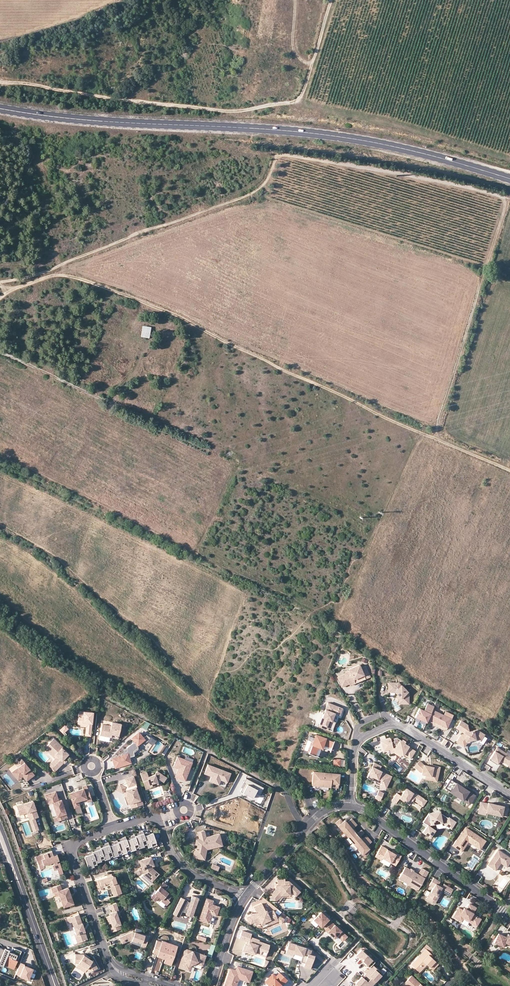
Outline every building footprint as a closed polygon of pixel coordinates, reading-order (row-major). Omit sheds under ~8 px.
[(142,325),(141,337),(150,337),(151,326),(142,325)] [(365,678),(370,676),(366,665),(361,667),(360,664),(349,668),(350,670),(352,676),(347,678),(345,673),(337,676),(342,686),(345,684),(349,683),(350,684),(355,682),(353,678),(363,674),(365,678)] [(363,674),(353,678),(355,682),(365,678),(363,674)] [(409,693),(399,682),(388,682),(388,685),(389,686),(389,692),(394,692),(397,694),(398,695),(401,698),(401,703),(409,704),(409,693)] [(340,713),(342,707),(327,702),(319,726),(332,730),(333,728),(329,726),(331,720),(334,712),(340,714),(340,713)] [(428,719),(433,709),(435,706),(427,702),(424,710),(419,707),(414,716),(418,718),(427,722),(428,719)] [(433,709),(428,719),(432,720),(446,728),(451,718),(443,714),(433,709)] [(93,711),(83,710),(83,713),(79,713),(78,722),(86,723),(86,726),(85,735),(87,735),(90,736),(93,711)] [(467,725),(460,721),(456,727),(463,732),(464,734),(461,734),(459,737),(456,742),(463,746),(466,742),(469,741),(469,740),(477,738),(480,740),(483,734),(476,730),(469,731),(467,725)] [(119,734),(121,724),(112,722),(111,726),(102,724),(100,735),(105,736),(111,737),(112,734),(112,733),(119,734)] [(133,741),(126,747),(127,750),(125,752),(126,754),(113,758),(114,763),(115,767),(131,762),(129,757),(134,755),(133,751),(138,747),(136,744),(137,744),(144,739),(143,738),(138,732),(131,737),(135,741),(134,742),(133,741)] [(332,745),(334,740),(316,734),(309,753),(316,755),(319,746),(322,747),(323,744),(332,747),(332,745)] [(308,751),(313,737),(308,735),(304,750),(308,751)] [(55,758),(49,764),(55,770),(64,762),(62,760),(64,758),(68,754),(62,747),(63,747),(54,738),(47,745),(52,750),(54,748),(58,751),(55,754),(57,756),(55,758)] [(399,739),(397,738),(393,739),(394,741),(391,742),(390,739),(381,741),(383,751),(392,748),(394,749),(393,750),(402,755),(402,754),(409,758),(414,750),(407,746),(408,746),(404,743),(400,741),(401,740),(399,739)] [(47,745),(44,747),(55,758),(57,756),(55,754),(58,751),(54,748),(52,750),(47,745)] [(497,747),(489,760),(492,762),(497,765),(500,760),(500,759),(503,760),(502,762),(508,765),(509,765),(509,756),(497,747)] [(181,780),(185,781),(192,762),(177,756),(173,767),(178,769),(179,769),(176,778),(181,780)] [(16,767),(24,761),(22,758),(14,764),(16,767)] [(16,767),(11,771),(16,777),(21,773),(22,775),(26,780),(30,777),(34,774),(24,761),(16,767)] [(436,781),(440,767),(433,766),(433,767),(429,766),(427,766),(424,765),(420,761),(415,767),(420,772),(422,772),(422,774),(426,775),(431,776),(430,780),(436,781)] [(392,777),(379,770),(381,766),(374,763),(368,775),(373,777),(374,775),(376,776),(378,777),(377,779),(382,781),(381,783),(380,786),(386,788),(392,777)] [(220,786),(222,781),(226,782),(230,773),(207,764),(205,772),(212,774),(211,777),(210,779),(209,782),(220,786)] [(321,776),(321,771),(313,770),(312,784),(315,784),(322,784),(322,776),(321,776)] [(140,774),(145,786),(150,784),(150,786),(154,785),(158,783),(160,780),(163,782),(166,777),(156,771),(154,775),(148,777),(146,772),(140,774)] [(331,785),(332,772),(324,771),(324,776),(322,776),(322,784),(328,785),(331,785)] [(339,781),(340,772),(332,772),(331,785),(339,786),(339,781)] [(373,777),(368,775),(367,777),(372,780),(373,779),(381,783),(382,781),(377,779),(378,777),(376,776),(374,775),(373,777)] [(136,787),(137,787),(133,776),(126,779),(127,782),(128,786),(125,787),(121,785),(120,784),(117,790),(123,793),(124,790),(126,790),(128,796),(128,798),(128,799),(128,800),(129,801),(129,802),(130,803),(132,808),(143,804),(140,795),(138,795),(136,787)] [(263,786),(245,778),(241,787),(242,787),(240,791),(247,794),(254,798),(253,800),(260,804),(264,795),(262,794),(261,795),(259,794),(263,786)] [(460,786),(450,779),(444,788),(469,804),(475,795),(460,786)] [(82,788),(69,792),(74,807),(79,806),(78,800),(82,799),(86,798),(85,795),(89,794),(86,785),(82,786),(82,788)] [(396,803),(399,798),(406,803),(410,798),(413,800),(423,806),(427,800),(417,794),(416,795),(406,788),(401,796),(397,793),(392,800),(394,802),(396,803)] [(55,791),(45,794),(48,804),(51,802),(56,816),(62,814),(64,818),(67,817),(64,810),(63,806),(61,799),(58,800),(55,791)] [(384,793),(378,791),(375,798),(380,800),(384,793)] [(413,800),(411,803),(419,810),(421,807),(413,800)] [(28,812),(30,819),(34,818),(38,817),(32,801),(16,806),(19,815),(26,813),(28,812)] [(488,804),(481,802),(478,813),(486,815),(486,812),(488,813),(500,816),(501,816),(501,815),(502,812),(507,813),(508,809),(504,807),(504,806),(498,805),(489,803),(488,804)] [(442,823),(451,829),(456,822),(449,817),(448,818),(442,814),(440,815),(440,811),(429,813),(423,822),(424,823),(426,824),(428,825),(427,827),(427,826),(426,827),(423,832),(427,835),(430,837),(435,830),(430,827),(431,824),(442,823)] [(30,819),(28,812),(26,813),(33,831),(37,830),(35,825),(36,824),(35,822),(34,818),(30,819)] [(340,819),(336,823),(343,831),(354,821),(352,818),(348,822),(347,823),(346,823),(346,821),(345,820),(343,821),(340,819)] [(343,831),(348,837),(354,831),(353,829),(351,829),(352,828),(353,828),(357,824),(354,821),(343,831)] [(473,842),(481,848),(486,841),(467,828),(464,832),(463,832),(453,846),(457,848),(462,852),(468,842),(469,841),(472,843),(473,842)] [(354,831),(348,837),(353,842),(359,837),(364,832),(361,829),(357,833),(357,834),(356,834),(356,833),(354,831)] [(135,836),(138,846),(139,847),(144,846),(143,844),(147,843),(143,833),(142,830),(139,831),(139,832),(140,834),(136,835),(135,836)] [(204,830),(198,831),(199,838),(201,843),(198,844),(197,847),(194,847),(194,850),(193,852),(201,854),(202,849),(206,848),(207,848),(207,847),(213,846),(213,847),(222,845),(220,834),(206,837),(206,836),(204,830)] [(143,833),(147,843),(148,847),(156,844),(152,833),(151,833),(148,834),(147,832),(143,833)] [(126,840),(130,849),(130,850),(136,849),(135,847),(138,846),(135,836),(134,834),(131,835),(131,836),(131,838),(128,839),(126,840)] [(359,837),(353,842),(357,848),(369,838),(366,835),(362,839),(362,840),(361,840),(361,838),(359,837)] [(118,841),(121,852),(122,853),(127,851),(126,850),(130,849),(126,840),(125,836),(122,837),(122,838),(122,840),(119,841),(118,841)] [(372,841),(369,838),(357,848),(366,858),(370,850),(368,849),(369,848),(367,846),(366,846),(366,845),(368,845),(372,841)] [(109,845),(113,855),(113,856),(118,854),(118,853),(121,852),(118,841),(117,840),(114,841),(114,842),(114,844),(111,845),(109,845)] [(480,850),(481,848),(473,842),(472,843),(469,841),(468,842),(480,850)] [(101,847),(104,858),(105,859),(110,857),(109,856),(113,855),(109,845),(108,842),(105,843),(105,844),(105,845),(102,847),(101,847)] [(383,856),(382,858),(395,866),(401,856),(396,853),(396,854),(392,852),(389,850),(387,849),(388,849),(382,845),(377,853),(383,856)] [(93,851),(96,862),(101,860),(101,859),(104,858),(101,847),(100,846),(97,847),(97,848),(97,849),(94,850),(93,851)] [(192,856),(204,858),(206,848),(202,849),(201,854),(193,852),(192,856)] [(96,862),(93,851),(92,850),(89,851),(89,852),(90,854),(86,855),(85,855),(89,867),(94,865),(93,864),(97,863),(96,862)] [(501,863),(502,863),(503,864),(507,867),(509,863),(509,858),(498,850),(488,865),(492,868),(496,871),(501,863)] [(52,853),(51,851),(35,856),(39,868),(44,867),(43,864),(53,861),(53,863),(51,864),(53,869),(57,868),(57,871),(61,870),(59,862),(57,862),(56,860),(58,860),(56,853),(52,855),(52,853)] [(150,856),(139,860),(142,869),(143,868),(144,872),(144,873),(152,880),(156,876),(154,874),(156,871),(152,867),(151,868),(150,866),(152,865),(153,865),(152,861),(150,856)] [(415,885),(414,887),(418,889),(428,872),(422,868),(418,874),(413,871),(413,872),(411,871),(409,870),(410,870),(405,867),(399,878),(404,881),(405,879),(415,885)] [(97,885),(98,889),(103,888),(103,886),(102,884),(107,882),(108,884),(110,884),(113,895),(122,892),(118,882),(117,883),(114,875),(113,876),(112,874),(102,878),(96,880),(98,885),(97,885)] [(276,889),(271,895),(277,899),(278,899),(280,897),(280,895),(288,895),(289,894),(293,898),(299,892),(287,881),(284,881),(284,878),(277,878),(278,889),(276,889)] [(441,889),(450,894),(453,889),(444,884),(443,886),(442,887),(438,885),(439,884),(440,882),(434,878),(429,885),(433,887),(430,893),(428,896),(433,900),(436,896),(437,896),(441,889)] [(404,881),(414,887),(415,885),(405,879),(404,881)] [(163,882),(151,898),(155,901),(159,897),(162,900),(161,901),(166,905),(169,902),(168,900),(171,896),(164,889),(167,885),(165,884),(163,882)] [(63,907),(73,904),(68,888),(62,890),(61,887),(60,885),(51,888),(53,893),(54,893),(58,892),(59,896),(63,907)] [(449,896),(450,894),(441,889),(437,896),(436,896),(433,900),(436,901),(442,891),(449,896)] [(186,900),(180,898),(173,915),(178,917),(181,911),(186,913),(185,914),(191,916),(198,898),(195,897),(191,896),(189,902),(186,901),(186,900)] [(209,899),(206,898),(199,920),(208,924),(211,915),(216,917),(219,907),(212,904),(213,901),(209,899)] [(116,903),(109,905),(110,909),(111,909),(112,912),(112,914),(109,915),(110,915),(106,916),(107,920),(108,923),(111,922),(112,922),(113,926),(112,926),(110,927),(111,931),(118,929),(117,925),(120,924),(118,915),(116,911),(119,910),(116,903)] [(256,910),(250,913),(251,915),(247,917),(250,923),(254,921),(256,924),(260,922),(262,925),(267,922),(266,921),(269,919),(272,923),(277,920),(281,922),(284,918),(279,916),(277,917),(273,909),(267,912),(266,910),(265,910),(261,903),(254,907),(256,910)] [(464,917),(477,925),(481,919),(472,914),(476,908),(473,906),(469,904),(466,909),(465,910),(464,911),(463,910),(458,908),(453,917),(461,922),(463,919),(464,917)] [(328,921),(320,913),(313,921),(320,928),(322,927),(324,930),(324,931),(333,940),(336,937),(340,932),(331,923),(330,924),(327,921),(328,921)] [(69,923),(72,922),(76,934),(77,934),(80,942),(87,939),(83,926),(79,915),(67,919),(69,923)] [(476,927),(477,925),(464,917),(463,919),(476,927)] [(251,934),(241,931),(238,939),(248,942),(247,946),(245,945),(243,952),(254,955),(255,953),(256,949),(267,953),(269,945),(258,941),(259,940),(250,937),(251,934)] [(129,939),(129,941),(130,940),(132,941),(132,940),(137,941),(138,940),(142,942),(141,946),(145,948),(149,937),(140,934),(135,932),(133,932),(119,938),(120,940),(121,942),(129,939)] [(509,935),(508,934),(506,937),(498,933),(494,943),(503,947),(505,943),(509,945),(509,935)] [(312,936),(308,941),(315,947),(319,941),(312,936)] [(165,958),(172,961),(177,945),(162,940),(161,941),(157,940),(153,952),(156,953),(158,953),(166,956),(165,958)] [(309,969),(313,957),(309,955),(307,954),(309,949),(288,943),(285,953),(293,956),(293,953),(302,956),(301,958),(305,960),(304,963),(303,967),(309,969)] [(421,951),(423,952),(426,949),(431,954),(433,951),(427,944),(421,951)] [(212,958),(215,946),(211,945),(207,956),(212,958)] [(4,949),(0,959),(0,965),(3,966),(5,961),(12,964),(14,959),(17,961),(21,951),(12,947),(11,949),(10,952),(9,951),(9,950),(5,948),(4,949)] [(431,957),(433,955),(431,954),(426,949),(423,952),(411,965),(419,972),(426,964),(432,970),(438,964),(431,957)] [(193,952),(193,951),(183,956),(182,959),(183,959),(184,961),(180,963),(179,968),(181,968),(185,970),(187,965),(191,967),(192,965),(195,963),(202,966),(206,956),(194,952),(193,952)] [(374,961),(364,952),(362,955),(359,951),(356,954),(358,956),(359,955),(361,957),(363,958),(362,959),(369,967),(372,964),(374,961)] [(75,954),(74,963),(78,963),(87,969),(89,972),(97,968),(93,960),(92,960),(88,958),(84,955),(84,954),(75,954)] [(14,959),(12,964),(5,961),(3,965),(14,969),(17,961),(14,959)] [(25,964),(21,962),(16,974),(20,975),(19,976),(28,980),(33,968),(24,965),(25,964)] [(87,969),(78,963),(76,966),(85,972),(87,969)] [(376,968),(372,964),(369,967),(370,969),(369,970),(367,968),(364,971),(366,972),(375,981),(381,975),(375,969),(376,968)] [(238,979),(245,981),(248,971),(237,967),(235,971),(232,970),(231,972),(229,972),(224,985),(236,985),(238,979)] [(366,972),(364,975),(364,976),(363,977),(362,976),(361,976),(358,979),(366,985),(370,985),(372,985),(375,981),(366,972)] [(281,985),(282,985),(287,980),(280,973),(276,977),(273,974),(265,983),(268,985),(267,985),(280,985),(281,985)] [(400,985),(401,985),(423,985),(411,975),(404,983),(403,982),(400,985)]
